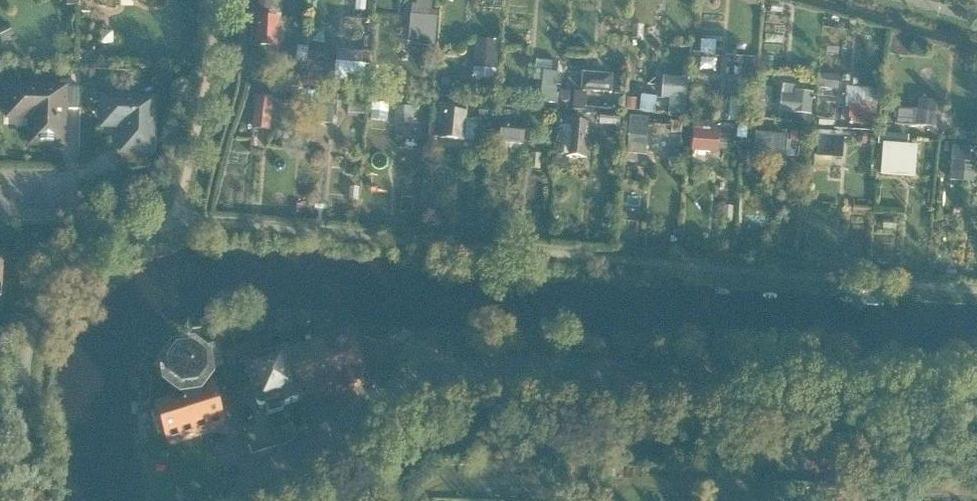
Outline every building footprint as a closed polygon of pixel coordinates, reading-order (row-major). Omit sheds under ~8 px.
[(410,45),(436,45),(436,8),(432,8),(432,0),(409,0),(410,45)] [(279,14),(257,14),(257,44),(279,44),(279,14)] [(474,38),(474,77),(499,77),(499,38),(474,38)] [(541,99),(557,102),(563,61),(537,57),(534,78),(544,79),(541,99)] [(612,90),(612,71),(581,72),(581,90),(612,90)] [(669,97),(670,113),(689,112),(688,75),(662,76),(662,97),(669,97)] [(794,112),(793,120),(812,121),(814,90),(800,89),(800,83),(782,82),(779,111),(794,112)] [(846,102),(868,102),(868,86),(847,86),(846,102)] [(64,91),(65,89),(2,88),(2,124),(24,124),(24,151),(63,152),(64,114),(64,91)] [(78,91),(64,91),(64,114),(77,114),(78,91)] [(254,95),(253,144),(269,145),(270,95),(254,95)] [(153,159),(154,101),(97,99),(96,133),(116,134),(115,158),(142,159),(153,159)] [(939,125),(939,100),(917,100),(917,108),(899,108),(898,125),(939,125)] [(467,118),(468,110),(452,108),(448,137),(478,141),(481,120),(467,118)] [(519,143),(528,118),(506,111),(498,136),(519,143)] [(592,156),(596,113),(582,112),(581,122),(565,121),(561,153),(592,156)] [(631,115),(630,142),(649,143),(649,115),(631,115)] [(693,126),(692,150),(719,151),(719,127),(693,126)] [(843,155),(844,131),(819,130),(818,155),(843,155)] [(756,131),(755,156),(787,157),(788,131),(756,131)] [(880,142),(880,175),(915,176),(916,142),(880,142)] [(975,179),(976,146),(950,145),(949,179),(975,179)] [(142,159),(115,158),(115,171),(142,171),(142,159)] [(356,327),(308,341),(323,392),(325,398),(373,384),(356,327)] [(155,403),(168,443),(229,424),(216,384),(205,388),(219,371),(216,349),(199,335),(176,339),(162,356),(165,378),(183,393),(185,392),(186,394),(155,403)] [(323,392),(308,341),(288,347),(303,399),(323,392)] [(303,399),(288,347),(287,345),(245,359),(258,408),(266,405),(269,414),(286,409),(285,405),(303,399)]
